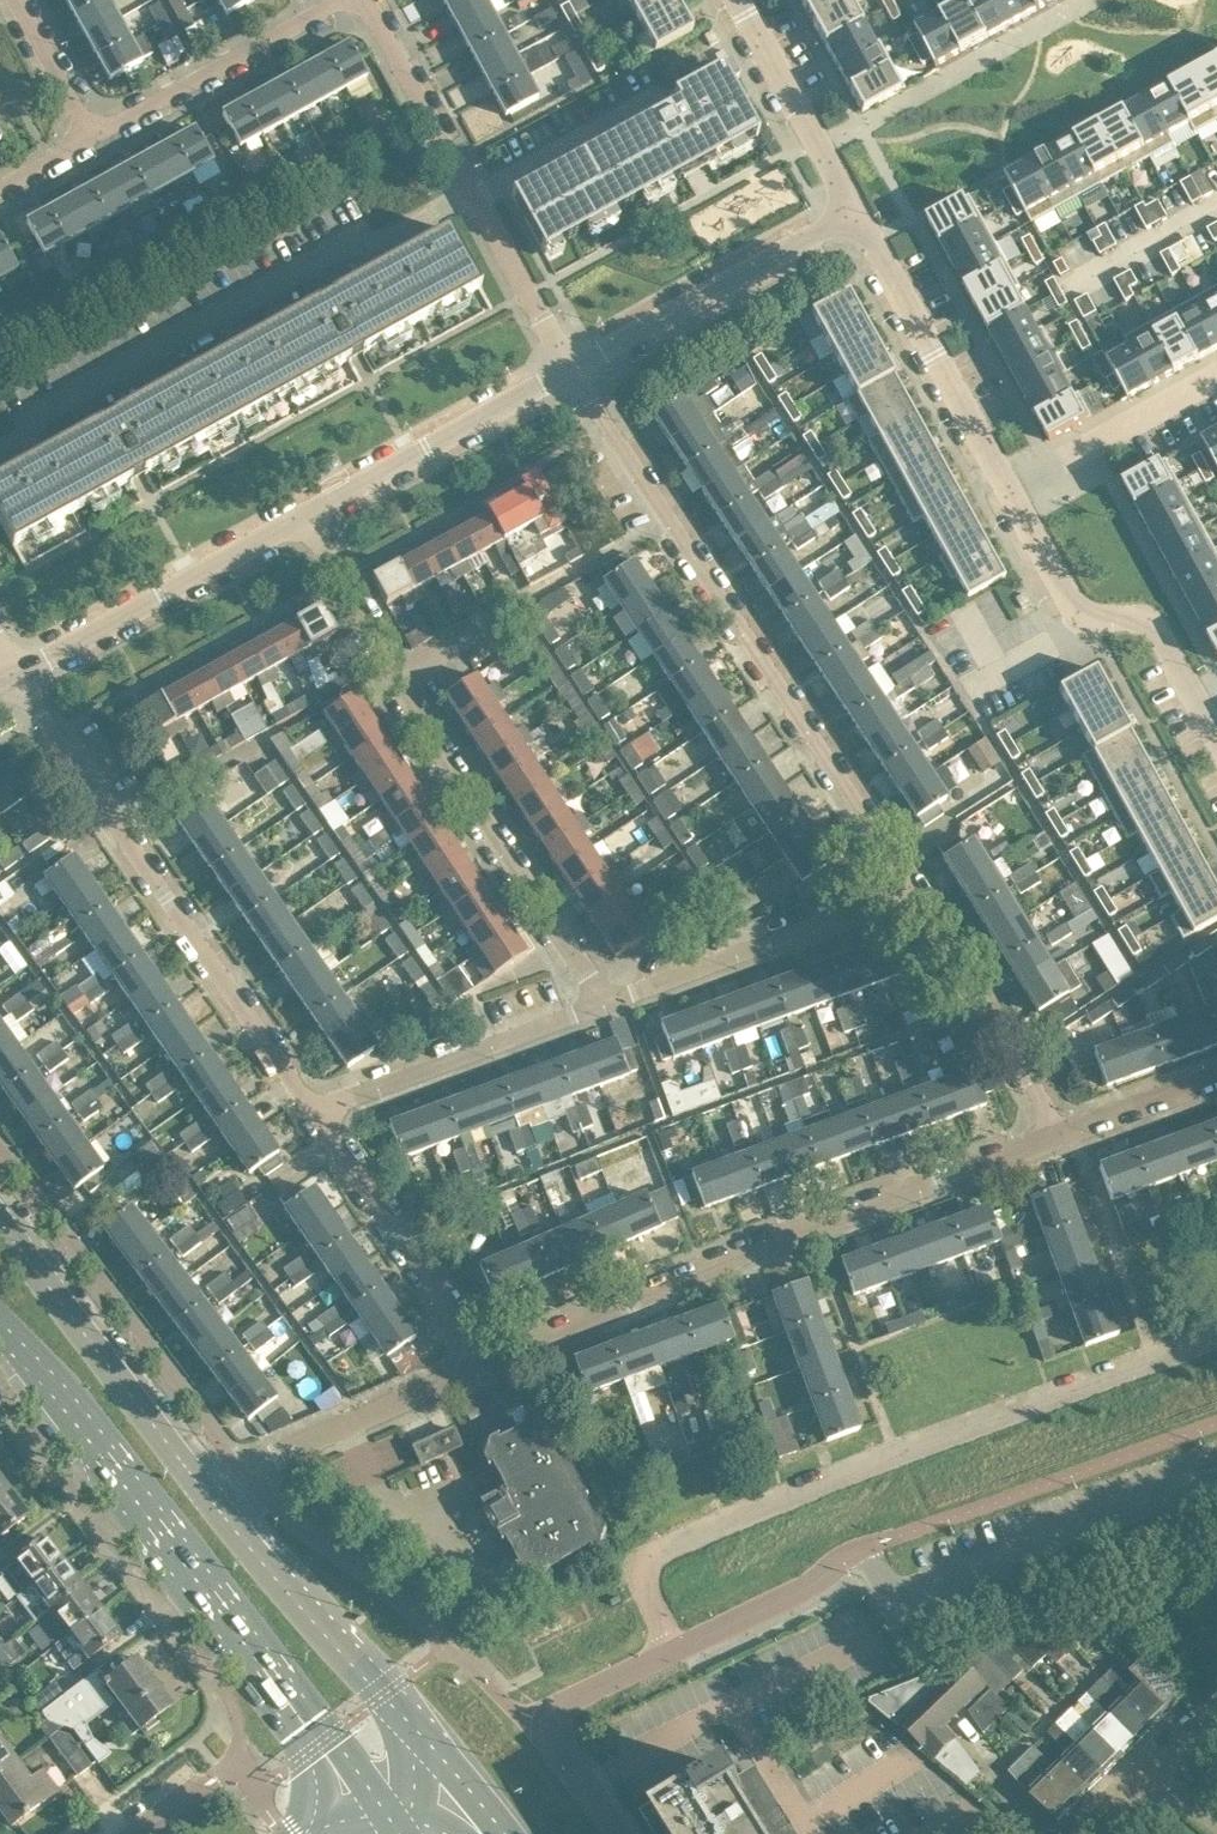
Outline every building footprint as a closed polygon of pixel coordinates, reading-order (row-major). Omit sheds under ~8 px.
[(75,16),(104,0),(66,0),(75,16)] [(86,37),(118,20),(107,0),(104,0),(75,16),(86,37)] [(185,10),(180,0),(168,0),(176,15),(185,10)] [(226,15),(253,0),(218,0),(226,15)] [(448,10),(467,0),(443,0),(448,10)] [(448,10),(460,31),(492,14),(505,6),(502,0),(467,0),(448,10)] [(540,0),(516,0),(515,0),(521,10),(540,0)] [(632,11),(652,0),(626,0),(632,11)] [(644,31),(681,10),(675,0),(652,0),(632,11),(644,31)] [(850,2),(854,0),(800,0),(812,22),(850,1),(850,2)] [(894,4),(892,0),(881,0),(885,9),(894,4)] [(988,37),(967,0),(954,0),(938,9),(940,14),(942,13),(963,51),(988,37)] [(988,37),(1012,24),(999,0),(967,0),(988,37)] [(1012,24),(1037,10),(1031,0),(999,0),(1012,24)] [(1037,10),(1055,0),(1031,0),(1037,10)] [(850,1),(812,22),(825,44),(862,24),(850,2),(850,1)] [(158,25),(167,19),(159,3),(149,9),(158,25)] [(568,3),(560,7),(567,20),(575,15),(568,3)] [(894,4),(885,9),(892,21),(901,17),(894,4)] [(539,29),(557,20),(551,9),(533,18),(539,29)] [(194,25),(185,10),(176,15),(185,31),(194,25)] [(692,31),(681,10),(644,31),(655,52),(692,31)] [(513,29),(526,22),(521,13),(508,20),(513,29)] [(942,13),(940,14),(915,28),(936,66),(959,53),(963,51),(942,13)] [(492,14),(460,31),(471,52),(504,35),(492,14)] [(575,15),(567,20),(574,33),(582,28),(575,15)] [(168,19),(158,25),(167,40),(176,35),(168,19)] [(86,37),(98,58),(130,41),(118,20),(86,37)] [(875,46),(873,44),(862,24),(825,44),(837,67),(875,46)] [(909,39),(916,52),(924,47),(917,34),(909,39)] [(504,35),(471,52),(483,73),(515,56),(504,35)] [(130,41),(98,58),(110,79),(124,72),(142,62),(155,55),(144,36),(131,43),(130,41)] [(568,40),(551,50),(557,60),(574,50),(568,40)] [(849,89),(892,66),(878,41),(873,44),(875,46),(837,67),(849,89)] [(589,60),(598,56),(591,43),(582,48),(589,60)] [(349,44),(328,56),(346,88),(367,76),(357,58),(349,44)] [(931,60),(924,47),(916,52),(923,64),(931,60)] [(548,49),(526,61),(533,73),(555,61),(548,49)] [(575,52),(566,57),(577,77),(567,83),(572,92),(591,82),(586,73),(575,52)] [(328,56),(307,67),(325,100),(346,88),(328,56)] [(515,56),(483,73),(494,94),(527,77),(515,56)] [(598,56),(589,60),(596,73),(597,73),(605,68),(598,56)] [(1194,72),(1216,114),(1216,59),(1194,72)] [(147,64),(127,76),(132,84),(152,73),(147,64)] [(892,66),(849,89),(862,112),(905,89),(892,66)] [(304,111),(325,100),(307,67),(286,79),(304,111)] [(673,95),(682,111),(669,118),(528,195),(524,188),(513,194),(511,195),(518,207),(519,207),(525,218),(524,218),(543,253),(683,176),(684,178),(709,164),(708,162),(758,135),(721,68),(673,95)] [(1170,85),(1191,122),(1190,123),(1196,133),(1216,121),(1216,114),(1194,72),(1170,85)] [(538,98),(527,77),(494,94),(506,115),(509,114),(538,98)] [(286,79),(265,91),(283,123),(304,111),(286,79)] [(1170,85),(1147,98),(1167,135),(1169,134),(1190,123),(1191,122),(1170,85)] [(265,91),(244,103),(261,135),(283,123),(265,91)] [(1147,98),(1123,111),(1149,158),(1175,144),(1169,134),(1167,135),(1147,98)] [(240,146),(261,135),(244,103),(223,114),(228,125),(240,146)] [(1126,171),(1149,158),(1123,111),(1100,124),(1126,171)] [(386,124),(371,132),(376,142),(391,133),(386,124)] [(1100,124),(1076,137),(1102,184),(1126,171),(1100,124)] [(201,140),(195,129),(174,141),(192,172),(213,161),(201,140)] [(376,142),(371,132),(354,142),(359,151),(376,142)] [(1076,137),(1053,150),(1079,197),(1102,184),(1076,137)] [(192,172),(174,141),(153,153),(171,184),(192,172)] [(344,147),(328,156),(333,165),(349,156),(344,147)] [(1055,210),(1079,197),(1053,150),(1029,163),(1055,210)] [(171,184),(153,153),(132,164),(150,196),(171,184)] [(317,174),(333,165),(328,156),(312,165),(317,174)] [(1012,187),(1019,199),(1026,212),(1032,223),(1055,210),(1029,163),(1006,176),(1012,187)] [(150,196),(132,164),(111,176),(128,207),(150,196)] [(302,170),(286,179),(291,188),(307,180),(302,170)] [(1202,171),(1191,177),(1203,198),(1214,192),(1202,171)] [(128,207),(111,176),(90,188),(107,219),(128,207)] [(1203,198),(1191,177),(1181,183),(1192,204),(1203,198)] [(291,188),(286,179),(270,188),(275,197),(291,188)] [(1003,191),(1010,204),(1019,199),(1012,187),(1003,191)] [(107,219),(90,188),(69,199),(86,231),(107,219)] [(203,194),(182,205),(201,238),(205,236),(222,227),(217,217),(203,194)] [(927,219),(940,241),(982,217),(970,195),(927,219)] [(86,231),(69,199),(48,211),(65,242),(86,231)] [(1026,212),(1019,199),(1010,204),(1017,217),(1026,212)] [(1159,200),(1148,206),(1157,223),(1168,217),(1159,200)] [(1147,229),(1157,223),(1148,206),(1146,207),(1144,203),(1135,208),(1147,229)] [(237,218),(232,209),(217,217),(222,227),(237,218)] [(65,242),(48,211),(27,223),(34,236),(44,254),(65,242)] [(995,240),(982,217),(940,241),(952,263),(995,240)] [(1097,229),(1102,237),(1109,250),(1117,245),(1106,224),(1097,229)] [(1216,224),(1207,229),(1214,241),(1216,240),(1216,226),(1216,224)] [(333,293),(331,294),(330,295),(331,296),(319,303),(318,302),(317,302),(315,303),(315,302),(267,328),(257,334),(171,381),(162,386),(113,413),(114,414),(113,415),(112,415),(112,417),(100,423),(100,422),(98,423),(97,424),(96,422),(0,475),(0,523),(13,546),(16,544),(129,482),(130,483),(133,482),(144,475),(147,474),(147,472),(347,361),(348,363),(351,361),(364,354),(366,353),(365,351),(478,289),(481,288),(449,229),(446,231),(446,229),(332,292),(333,293)] [(190,232),(175,241),(180,250),(195,242),(190,232)] [(1029,253),(1038,248),(1031,235),(1022,240),(1029,253)] [(1102,237),(1093,242),(1100,255),(1109,250),(1102,237)] [(0,238),(0,279),(17,269),(7,250),(0,238)] [(952,263),(964,285),(1007,262),(995,240),(952,263)] [(163,259),(180,250),(175,241),(158,250),(163,259)] [(1181,243),(1169,250),(1177,264),(1189,258),(1181,243)] [(1038,248),(1029,253),(1036,265),(1045,261),(1038,248)] [(1169,250),(1161,254),(1172,275),(1181,271),(1177,264),(1169,250)] [(148,256),(132,264),(137,273),(153,265),(148,256)] [(1062,259),(1054,263),(1061,276),(1070,272),(1062,259)] [(1008,264),(1007,262),(964,285),(976,308),(1014,287),(1015,290),(1020,287),(1008,264)] [(121,282),(137,273),(132,264),(116,273),(121,282)] [(1131,271),(1123,275),(1130,288),(1138,283),(1131,271)] [(1130,288),(1123,275),(1114,280),(1126,301),(1135,296),(1130,288)] [(1046,283),(1053,295),(1061,291),(1054,278),(1046,283)] [(106,279),(90,287),(95,297),(111,288),(106,279)] [(79,306),(95,297),(90,287),(74,296),(79,306)] [(976,308),(989,330),(1026,309),(1015,290),(1014,287),(976,308)] [(1196,298),(1216,336),(1216,287),(1196,298)] [(1061,291),(1053,295),(1059,308),(1068,303),(1061,291)] [(810,314),(822,334),(859,313),(848,293),(810,314)] [(1088,295),(1075,302),(1084,319),(1097,312),(1088,295)] [(1216,349),(1216,336),(1196,298),(1173,311),(1199,359),(1216,349)] [(1038,330),(1026,309),(989,330),(1001,352),(1039,331),(1038,330)] [(1199,359),(1173,311),(1149,324),(1175,372),(1199,359)] [(870,334),(859,313),(822,334),(833,354),(870,334)] [(36,318),(21,326),(26,335),(41,327),(36,318)] [(1069,325),(1076,338),(1085,333),(1078,321),(1069,325)] [(1152,385),(1175,372),(1149,324),(1125,338),(1127,343),(1128,342),(1152,385)] [(9,344),(26,335),(21,326),(4,335),(9,344)] [(1001,352),(1013,374),(1056,351),(1055,350),(1043,327),(1038,330),(1039,331),(1001,352)] [(1092,346),(1085,333),(1076,338),(1083,351),(1092,346)] [(833,354),(844,375),(881,354),(870,334),(833,354)] [(1128,342),(1127,343),(1105,355),(1108,361),(1115,374),(1122,387),(1128,398),(1152,385),(1128,342)] [(1056,351),(1013,374),(1026,397),(1063,376),(1063,375),(1068,372),(1056,351)] [(760,372),(768,367),(761,354),(753,360),(752,360),(760,372)] [(844,375),(830,383),(840,402),(845,400),(855,394),(855,395),(893,374),(882,354),(844,375)] [(1106,379),(1115,374),(1108,361),(1097,367),(1104,380),(1106,379)] [(729,376),(741,393),(753,384),(742,367),(729,376)] [(768,367),(760,372),(768,384),(776,379),(768,367)] [(904,394),(893,374),(855,395),(855,394),(845,400),(857,422),(867,416),(866,415),(904,394)] [(1114,392),(1122,387),(1115,374),(1106,379),(1114,392)] [(1026,397),(1038,419),(1075,398),(1074,396),(1063,376),(1026,397)] [(711,378),(692,391),(700,403),(719,390),(711,378)] [(692,391),(653,417),(669,442),(712,413),(715,412),(707,398),(700,403),(692,391)] [(785,411),(793,405),(785,393),(777,398),(785,411)] [(1079,393),(1074,396),(1075,398),(1038,419),(1050,441),(1093,418),(1079,393)] [(867,416),(857,422),(867,440),(877,435),(878,435),(915,415),(904,394),(866,415),(867,416)] [(793,423),(801,418),(793,405),(785,411),(793,423)] [(760,418),(766,427),(779,418),(773,409),(760,418)] [(712,413),(669,442),(686,467),(727,440),(721,431),(723,430),(712,413)] [(926,435),(915,415),(878,435),(877,435),(867,440),(879,461),(926,435)] [(727,440),(746,427),(740,418),(723,430),(721,431),(727,440)] [(752,436),(746,427),(727,440),(733,449),(752,436)] [(1202,440),(1216,467),(1216,431),(1202,440)] [(802,437),(810,449),(818,444),(810,432),(802,437)] [(835,433),(818,444),(826,456),(843,445),(835,433)] [(890,482),(937,455),(926,435),(879,461),(890,482)] [(727,440),(686,467),(702,492),(743,465),(733,449),(727,440)] [(818,444),(810,449),(818,462),(818,461),(826,456),(818,444)] [(808,459),(802,449),(773,469),(754,481),(760,490),(779,477),(808,459)] [(1192,458),(1199,470),(1208,465),(1201,453),(1192,458)] [(937,455),(890,482),(901,502),(949,476),(937,455)] [(779,477),(760,490),(766,499),(813,467),(808,459),(791,470),(779,477)] [(1136,505),(1178,482),(1166,459),(1123,483),(1136,505)] [(743,465),(702,492),(719,517),(748,498),(760,490),(754,481),(743,465)] [(1208,465),(1199,470),(1206,483),(1215,478),(1208,465)] [(827,476),(835,488),(843,483),(835,471),(827,476)] [(537,473),(483,503),(509,550),(511,549),(519,565),(536,556),(547,550),(542,542),(566,528),(567,529),(568,529),(537,473)] [(922,517),(960,496),(949,476),(901,502),(913,523),(923,517),(922,517)] [(1136,505),(1148,527),(1191,504),(1178,482),(1136,505)] [(851,495),(843,483),(835,488),(842,500),(843,500),(851,495)] [(933,537),(971,516),(960,496),(922,517),(923,517),(933,537)] [(748,498),(719,517),(735,542),(765,523),(748,498)] [(797,517),(783,526),(793,540),(808,530),(810,533),(822,525),(833,518),(842,512),(835,500),(802,522),(798,516),(797,517)] [(484,506),(461,518),(481,553),(495,545),(500,555),(509,550),(483,503),(483,502),(482,503),(484,506)] [(1160,550),(1203,526),(1191,504),(1148,527),(1160,550)] [(765,523),(735,542),(752,567),(781,548),(793,540),(783,526),(797,517),(790,506),(765,523)] [(860,509),(852,514),(852,515),(859,527),(868,522),(860,509)] [(971,516),(933,537),(944,555),(945,557),(982,536),(971,516)] [(461,518),(438,530),(463,575),(486,563),(481,553),(461,518)] [(822,525),(827,533),(838,526),(833,518),(822,525)] [(867,539),(868,539),(875,534),(868,522),(859,527),(867,539)] [(1160,550),(1173,572),(1215,548),(1203,526),(1160,550)] [(454,580),(463,575),(438,530),(416,543),(435,578),(449,571),(454,580)] [(808,530),(793,540),(799,549),(814,539),(810,533),(808,530)] [(956,577),(993,557),(982,536),(945,557),(944,555),(939,558),(951,580),(956,577)] [(421,586),(435,578),(416,543),(393,555),(417,600),(427,595),(421,586)] [(577,548),(566,555),(570,563),(582,556),(577,548)] [(781,548),(752,567),(768,592),(798,573),(781,548)] [(876,553),(884,566),(892,560),(885,548),(877,553),(876,553)] [(1215,548),(1173,572),(1185,594),(1216,577),(1216,552),(1215,548)] [(627,553),(603,566),(610,577),(633,562),(627,553)] [(406,607),(417,600),(393,555),(377,564),(382,573),(372,579),(386,605),(400,597),(406,607)] [(956,577),(967,598),(975,593),(1005,577),(993,557),(956,577)] [(900,573),(892,560),(884,566),(892,578),(892,577),(900,573)] [(604,581),(620,606),(650,587),(633,562),(610,577),(604,581)] [(826,590),(845,578),(839,569),(820,581),(826,590)] [(798,573),(768,592),(785,617),(814,598),(798,573)] [(1197,616),(1216,606),(1216,577),(1185,594),(1197,616)] [(851,586),(845,578),(826,590),(832,599),(851,586)] [(505,600),(518,592),(514,584),(500,591),(505,600)] [(666,612),(650,587),(620,606),(637,631),(666,612)] [(909,587),(902,592),(901,592),(909,604),(917,599),(909,587)] [(491,596),(478,604),(482,612),(495,605),(491,596)] [(814,598),(785,617),(801,642),(831,623),(814,598)] [(538,606),(531,615),(542,632),(550,645),(551,644),(560,638),(549,622),(554,615),(542,599),(538,606)] [(917,599),(909,604),(917,616),(925,611),(917,599)] [(322,641),(336,633),(322,607),(311,612),(306,603),(293,611),(318,656),(327,651),(322,641)] [(469,619),(482,612),(478,604),(464,611),(469,619)] [(1210,639),(1216,635),(1216,606),(1197,616),(1210,639)] [(307,662),(318,656),(293,611),(270,624),(289,659),(303,652),(307,662)] [(666,612),(637,631),(653,657),(683,637),(666,612)] [(859,640),(878,628),(872,619),(853,632),(859,640)] [(437,636),(450,629),(445,620),(432,627),(437,636)] [(831,623),(801,642),(818,667),(847,648),(831,623)] [(270,624),(246,637),(271,682),(280,677),(275,667),(289,659),(270,624)] [(437,636),(432,627),(419,634),(424,643),(437,636)] [(884,636),(878,628),(859,640),(865,649),(884,636)] [(246,637),(223,649),(242,685),(257,677),(263,686),(271,682),(246,637)] [(699,662),(683,637),(653,657),(670,682),(699,662)] [(847,648),(818,667),(834,692),(864,673),(859,665),(870,658),(865,649),(859,640),(847,648)] [(542,645),(533,651),(541,664),(550,657),(542,645)] [(577,664),(564,645),(555,651),(567,670),(568,669),(577,664)] [(201,662),(226,707),(234,702),(229,692),(242,685),(223,649),(201,662)] [(913,676),(926,668),(937,661),(931,652),(908,668),(913,676)] [(541,664),(549,677),(559,670),(550,657),(541,664)] [(226,707),(201,662),(178,674),(197,710),(211,702),(217,712),(226,707)] [(699,662),(670,682),(687,707),(716,687),(699,662)] [(864,673),(834,692),(851,717),(880,698),(892,691),(895,689),(878,663),(864,673)] [(895,689),(892,691),(898,700),(932,677),(926,668),(913,676),(895,689)] [(1069,710),(1107,689),(1095,669),(1082,677),(1075,680),(1058,690),(1069,710)] [(593,689),(580,670),(572,675),(571,676),(584,695),(585,694),(593,689)] [(326,671),(315,677),(318,690),(323,699),(338,691),(332,682),(326,671)] [(183,717),(197,710),(178,674),(155,687),(180,732),(189,727),(183,717)] [(476,675),(444,696),(458,718),(500,691),(494,683),(485,689),(476,675)] [(348,685),(343,676),(332,682),(338,691),(348,685)] [(180,732),(155,687),(139,696),(144,705),(134,710),(149,737),(163,729),(169,739),(180,732)] [(732,713),(716,687),(687,707),(703,732),(732,713)] [(571,688),(561,695),(569,707),(579,701),(571,688)] [(1107,689),(1069,710),(1080,730),(1118,710),(1107,689)] [(458,718),(473,740),(505,719),(496,705),(505,700),(500,691),(458,718)] [(321,730),(329,742),(370,714),(355,693),(324,714),(330,724),(321,730)] [(610,714),(597,695),(588,700),(588,701),(600,720),(610,714)] [(272,702),(266,705),(271,715),(277,725),(291,717),(285,708),(280,697),(272,702)] [(880,698),(851,717),(867,743),(897,723),(880,698)] [(300,700),(285,708),(291,717),(305,709),(300,700)] [(569,707),(578,720),(588,714),(579,701),(569,707)] [(239,710),(230,715),(240,733),(245,742),(268,730),(253,703),(239,710)] [(625,712),(616,718),(622,727),(637,717),(631,708),(625,712)] [(1118,710),(1080,730),(1091,750),(1129,730),(1118,710)] [(732,713),(703,732),(720,757),(749,738),(732,713)] [(384,736),(370,714),(329,742),(335,751),(345,744),(353,756),(384,736)] [(473,740),(487,761),(528,734),(523,726),(513,732),(505,719),(473,740)] [(925,741),(944,728),(938,719),(919,732),(925,741)] [(605,725),(604,726),(617,745),(618,744),(626,739),(613,720),(605,725)] [(897,723),(867,743),(884,768),(913,748),(897,723)] [(944,728),(925,741),(931,750),(950,737),(944,728)] [(996,736),(1004,748),(1012,743),(1005,730),(997,735),(996,736)] [(1093,777),(1140,750),(1129,730),(1091,750),(1081,756),(1093,777)] [(590,738),(598,751),(608,745),(599,732),(590,738)] [(240,733),(226,740),(231,749),(245,742),(240,733)] [(487,761),(501,783),(533,762),(548,752),(538,737),(532,741),(528,734),(487,761)] [(352,777),(357,785),(398,758),(384,736),(353,756),(362,770),(352,777)] [(290,750),(281,756),(290,769),(298,763),(318,750),(309,737),(294,747),(290,750)] [(765,763),(749,738),(720,757),(736,782),(765,763)] [(969,748),(964,751),(980,777),(998,765),(999,765),(983,739),(969,748)] [(1020,755),(1012,743),(1004,748),(1011,760),(1012,760),(1020,755)] [(598,751),(606,763),(616,757),(608,745),(598,751)] [(642,764),(630,745),(620,751),(633,770),(634,769),(642,764)] [(913,748),(884,768),(900,793),(930,773),(913,748)] [(1151,771),(1140,750),(1093,777),(1104,797),(1151,771)] [(207,751),(194,758),(199,767),(212,760),(207,751)] [(183,764),(181,765),(186,774),(199,767),(194,758),(183,764)] [(413,780),(398,758),(357,785),(364,794),(374,787),(382,800),(413,780)] [(275,761),(254,776),(267,794),(288,780),(275,761)] [(533,762),(501,783),(516,805),(556,778),(551,770),(541,776),(533,762)] [(290,769),(298,781),(299,780),(307,775),(298,763),(290,769)] [(765,763),(736,782),(753,807),(782,788),(765,763)] [(638,775),(637,776),(644,786),(650,795),(666,784),(653,765),(638,775)] [(930,773),(900,793),(917,818),(918,817),(924,826),(944,814),(938,804),(946,798),(944,795),(957,786),(943,765),(930,773)] [(0,772),(0,811),(2,814),(26,796),(6,768),(0,772)] [(1029,770),(1021,774),(1020,775),(1028,787),(1036,782),(1029,770)] [(1115,818),(1163,791),(1151,771),(1104,797),(1115,818)] [(636,788),(628,775),(619,781),(627,794),(636,788)] [(516,805),(530,826),(561,806),(552,791),(561,786),(556,778),(516,805)] [(381,821),(386,828),(427,801),(413,780),(382,800),(391,814),(381,821)] [(1044,794),(1036,782),(1028,787),(1036,799),(1044,794)] [(293,785),(283,792),(296,811),(306,804),(293,785)] [(627,794),(635,806),(644,800),(636,788),(627,794)] [(798,813),(782,788),(753,807),(769,832),(798,813)] [(654,800),(653,801),(666,820),(667,819),(683,809),(670,790),(654,800)] [(1163,791),(1115,818),(1127,838),(1137,833),(1174,811),(1163,791)] [(320,793),(311,798),(320,811),(334,801),(327,792),(322,795),(320,793)] [(177,820),(194,844),(223,825),(206,800),(177,820)] [(334,801),(320,811),(335,832),(350,822),(335,800),(334,801)] [(441,823),(427,801),(386,828),(392,837),(402,830),(411,843),(441,823)] [(530,826),(544,848),(585,822),(579,812),(569,818),(561,806),(530,826)] [(1053,809),(1045,814),(1052,826),(1061,821),(1053,809)] [(310,810),(300,817),(313,836),(323,829),(310,810)] [(1137,833),(1148,852),(1185,832),(1174,811),(1137,833)] [(798,813),(769,832),(786,857),(815,838),(798,813)] [(656,818),(646,825),(655,838),(665,831),(656,818)] [(692,839),(679,820),(671,825),(670,826),(683,845),(692,839)] [(1060,839),(1060,838),(1068,834),(1061,821),(1052,826),(1060,839)] [(544,848),(559,870),(589,850),(581,836),(590,830),(585,822),(544,848)] [(409,864),(414,872),(456,845),(441,823),(411,843),(420,856),(409,864)] [(194,844),(211,869),(240,849),(223,825),(194,844)] [(358,848),(350,854),(358,866),(372,857),(395,842),(392,837),(386,828),(358,848)] [(48,839),(47,838),(42,830),(23,844),(28,851),(29,853),(48,839)] [(665,831),(655,838),(664,851),(669,859),(679,852),(665,831)] [(1159,873),(1196,852),(1185,832),(1148,852),(1158,871),(1159,873)] [(327,834),(317,842),(330,861),(340,853),(327,834)] [(350,854),(358,848),(350,836),(341,842),(350,854)] [(943,858),(959,884),(989,866),(973,840),(964,846),(958,836),(939,848),(945,858),(943,858)] [(815,838),(786,857),(802,882),(795,887),(802,901),(835,889),(832,880),(826,867),(832,863),(815,838)] [(45,876),(63,901),(90,881),(73,857),(61,841),(41,855),(52,871),(45,876)] [(470,866),(456,845),(414,872),(420,879),(429,873),(439,887),(470,866)] [(708,864),(695,845),(687,850),(686,850),(699,870),(708,864)] [(0,859),(0,863),(4,869),(5,870),(24,857),(17,847),(0,859)] [(1077,848),(1069,853),(1076,865),(1085,860),(1077,848)] [(211,869),(228,894),(257,874),(240,849),(211,869)] [(559,870),(573,892),(613,865),(607,855),(597,862),(589,850),(559,870)] [(1170,893),(1208,872),(1196,852),(1159,873),(1158,871),(1148,877),(1160,899),(1170,893)] [(344,859),(334,866),(347,885),(357,878),(344,859)] [(1084,878),(1084,877),(1092,873),(1085,860),(1076,865),(1084,878)] [(676,867),(684,880),(693,874),(685,861),(676,867)] [(1016,884),(1036,872),(1031,863),(1011,876),(1016,884)] [(573,892),(587,913),(619,892),(610,879),(618,873),(613,865),(573,892)] [(438,907),(443,915),(484,888),(470,866),(439,887),(448,901),(438,907)] [(989,866),(959,884),(975,910),(1005,891),(989,866)] [(716,894),(725,889),(712,869),(703,875),(702,876),(716,895),(716,894)] [(1036,872),(1016,884),(1021,893),(1042,881),(1036,872)] [(1216,894),(1216,890),(1208,872),(1170,893),(1180,911),(1181,913),(1216,894)] [(228,894),(245,919),(274,899),(257,874),(228,894)] [(692,892),(701,887),(693,874),(684,880),(692,892)] [(379,878),(371,884),(379,896),(387,891),(379,878)] [(0,881),(0,906),(15,895),(3,879),(0,881)] [(108,906),(90,881),(63,901),(79,925),(108,906)] [(1061,892),(1077,918),(1092,909),(1076,883),(1061,892)] [(361,884),(351,891),(364,910),(374,903),(361,884)] [(1101,887),(1093,892),(1100,905),(1109,899),(1101,887)] [(498,910),(484,888),(443,915),(449,925),(459,918),(467,930),(498,910)] [(387,891),(379,896),(388,909),(396,903),(387,891)] [(975,910),(991,935),(1020,917),(1005,891),(975,910)] [(587,913),(601,935),(643,908),(637,899),(627,905),(619,892),(587,913)] [(719,901),(732,920),(741,914),(728,894),(720,900),(719,901)] [(1182,939),(1216,920),(1216,894),(1181,913),(1180,911),(1170,917),(1182,939)] [(245,919),(262,943),(291,924),(274,899),(245,919)] [(1109,899),(1100,905),(1108,917),(1109,917),(1116,912),(1109,899)] [(79,925),(96,950),(125,931),(108,906),(79,925)] [(643,908),(601,935),(616,957),(648,936),(639,922),(648,916),(643,908)] [(378,909),(368,916),(381,935),(391,928),(378,909)] [(1092,909),(1077,918),(1048,936),(1053,945),(1098,918),(1092,909)] [(466,951),(472,959),(513,932),(498,910),(467,930),(477,944),(466,951)] [(1020,917),(991,935),(1006,961),(1036,943),(1020,917)] [(407,920),(400,926),(409,939),(417,933),(407,920)] [(50,946),(70,932),(63,923),(43,937),(50,946)] [(262,943),(279,968),(308,948),(291,924),(262,943)] [(1125,944),(1133,939),(1125,926),(1118,931),(1117,932),(1125,944)] [(113,975),(142,956),(125,931),(96,950),(113,975)] [(50,946),(32,959),(39,968),(76,942),(70,932),(50,946)] [(527,953),(513,932),(472,959),(486,980),(527,953)] [(417,933),(409,939),(418,951),(425,946),(417,933)] [(395,934),(385,941),(398,960),(408,953),(395,934)] [(1208,934),(1190,946),(1197,956),(1215,944),(1209,935),(1208,934)] [(1108,935),(1090,945),(1107,973),(1116,987),(1133,975),(1108,935)] [(1133,939),(1125,944),(1132,956),(1133,956),(1141,951),(1133,939)] [(887,942),(859,952),(871,985),(899,975),(899,973),(909,969),(901,948),(891,952),(887,942)] [(1006,961),(1022,987),(1052,968),(1036,943),(1006,961)] [(279,968),(296,993),(325,973),(308,948),(279,968)] [(1182,951),(1164,963),(1171,972),(1189,961),(1182,951)] [(843,996),(871,985),(859,952),(830,963),(843,996)] [(159,980),(142,956),(113,975),(130,1000),(159,980)] [(411,957),(401,964),(415,984),(425,977),(411,957)] [(1065,960),(1052,968),(1022,987),(1038,1012),(1049,1029),(1077,1011),(1067,994),(1081,986),(1065,960)] [(438,982),(447,976),(437,963),(429,969),(438,982)] [(814,1006),(843,996),(830,963),(802,973),(814,1006)] [(453,1002),(473,989),(459,968),(447,976),(438,982),(453,1002)] [(1157,968),(1139,979),(1145,990),(1163,978),(1157,968)] [(84,996),(103,982),(97,972),(77,986),(84,996)] [(296,993),(314,1018),(342,998),(325,973),(296,993)] [(774,984),(786,1017),(814,1006),(802,973),(774,984)] [(176,1005),(159,980),(130,1000),(147,1025),(176,1005)] [(110,991),(103,982),(84,996),(90,1005),(110,991)] [(420,988),(418,989),(432,1009),(442,1002),(428,982),(420,988)] [(758,1027),(786,1017),(774,984),(746,994),(758,1027)] [(1131,985),(1113,996),(1120,1007),(1129,1001),(1133,1006),(1137,1019),(1146,1016),(1141,1001),(1131,985)] [(77,986),(60,998),(67,1007),(84,996),(77,986)] [(8,1015),(28,1001),(21,992),(2,1005),(8,1015)] [(888,993),(875,998),(884,1020),(896,1015),(888,993)] [(730,1038),(758,1027),(746,994),(718,1004),(730,1038)] [(84,996),(67,1007),(73,1016),(90,1005),(84,996)] [(314,1018),(331,1042),(359,1022),(342,998),(314,1018)] [(28,1001),(8,1015),(15,1024),(35,1011),(28,1001)] [(1112,1012),(1105,1002),(1086,1015),(1092,1024),(1112,1012)] [(718,1004),(689,1015),(702,1048),(730,1038),(718,1004)] [(857,1004),(847,1008),(855,1030),(866,1027),(857,1004)] [(147,1025),(164,1049),(193,1030),(176,1005),(147,1025)] [(1174,1007),(1146,1018),(1151,1032),(1163,1065),(1191,1054),(1179,1021),(1174,1007)] [(1207,1011),(1216,1037),(1216,1007),(1207,1011)] [(847,1008),(837,1012),(845,1034),(855,1030),(847,1008)] [(1179,1021),(1191,1054),(1216,1045),(1216,1037),(1207,1011),(1179,1021)] [(663,1062),(702,1048),(689,1015),(661,1025),(665,1035),(654,1039),(662,1060),(663,1062)] [(85,1032),(93,1042),(109,1031),(101,1020),(85,1032)] [(18,1045),(0,1021),(0,1058),(18,1045)] [(138,1031),(131,1022),(112,1036),(119,1045),(138,1031)] [(359,1022),(331,1042),(348,1067),(376,1047),(359,1022)] [(801,1025),(791,1029),(798,1050),(809,1046),(801,1025)] [(787,1054),(798,1050),(791,1029),(780,1033),(787,1054)] [(210,1054),(193,1030),(164,1049),(181,1074),(210,1054)] [(138,1031),(119,1045),(125,1054),(145,1041),(138,1031)] [(1151,1032),(1123,1042),(1135,1075),(1163,1065),(1151,1032)] [(899,1041),(906,1060),(914,1082),(924,1078),(909,1037),(899,1041)] [(43,1064),(63,1050),(56,1041),(36,1055),(43,1064)] [(615,1042),(587,1052),(599,1084),(638,1070),(630,1048),(619,1052),(615,1042)] [(1096,1052),(1094,1053),(1098,1062),(1107,1086),(1135,1075),(1123,1042),(1096,1052)] [(5,1091),(35,1070),(18,1045),(0,1058),(0,1085),(5,1091)] [(745,1046),(734,1049),(742,1072),(753,1068),(745,1046)] [(742,1072),(734,1049),(724,1053),(732,1076),(742,1072)] [(63,1050),(43,1064),(50,1074),(69,1060),(63,1050)] [(800,1054),(805,1068),(816,1064),(810,1050),(800,1054)] [(587,1052),(559,1063),(571,1094),(599,1084),(587,1052)] [(181,1074),(198,1099),(227,1079),(210,1054),(181,1074)] [(914,1082),(906,1060),(895,1063),(903,1086),(914,1082)] [(559,1063),(531,1073),(548,1121),(566,1115),(565,1111),(575,1107),(571,1094),(559,1063)] [(974,1071),(946,1082),(958,1115),(986,1104),(982,1095),(993,1091),(985,1069),(974,1073),(974,1071)] [(5,1091),(22,1116),(52,1094),(35,1070),(5,1091)] [(153,1094),(172,1081),(166,1071),(146,1085),(153,1094)] [(548,1121),(531,1073),(503,1084),(515,1117),(518,1127),(528,1123),(530,1128),(548,1121)] [(745,1078),(749,1089),(759,1085),(755,1075),(745,1078)] [(811,1094),(804,1075),(788,1081),(795,1100),(793,1101),(801,1124),(811,1120),(803,1097),(811,1094)] [(71,1104),(78,1113),(97,1099),(116,1086),(109,1077),(71,1104)] [(715,1079),(682,1091),(677,1077),(662,1082),(674,1113),(722,1096),(715,1079)] [(859,1077),(849,1080),(857,1103),(868,1099),(859,1077)] [(215,1124),(244,1104),(227,1079),(198,1099),(215,1124)] [(847,1107),(857,1103),(849,1080),(839,1084),(847,1107)] [(172,1081),(153,1094),(159,1104),(179,1090),(172,1081)] [(918,1092),(930,1125),(958,1115),(946,1082),(918,1092)] [(515,1117),(503,1084),(474,1094),(487,1127),(515,1117)] [(901,1135),(930,1125),(918,1092),(889,1103),(901,1135)] [(22,1116),(39,1140),(70,1119),(52,1094),(22,1116)] [(474,1094),(446,1104),(458,1137),(462,1148),(474,1144),(491,1138),(487,1127),(474,1094)] [(97,1099),(78,1113),(84,1123),(104,1109),(97,1099)] [(667,1119),(660,1100),(650,1103),(657,1123),(667,1119)] [(791,1127),(801,1124),(793,1101),(782,1104),(791,1127)] [(587,1103),(575,1107),(583,1129),(595,1125),(587,1103)] [(873,1146),(901,1135),(889,1103),(861,1113),(873,1146)] [(261,1129),(244,1104),(215,1124),(232,1149),(261,1129)] [(446,1104),(418,1115),(430,1148),(458,1137),(446,1104)] [(573,1133),(583,1129),(575,1107),(565,1111),(566,1115),(573,1133)] [(811,1120),(801,1124),(817,1166),(845,1156),(833,1124),(829,1113),(811,1120)] [(845,1156),(873,1146),(861,1113),(833,1124),(845,1156)] [(402,1158),(430,1148),(418,1115),(390,1125),(393,1135),(383,1139),(389,1156),(391,1161),(401,1157),(402,1158)] [(747,1118),(736,1122),(745,1144),(755,1141),(747,1118)] [(39,1140),(57,1165),(87,1143),(70,1119),(39,1140)] [(186,1144),(206,1130),(199,1120),(179,1134),(186,1144)] [(736,1122),(726,1126),(734,1146),(734,1148),(745,1144),(736,1122)] [(528,1123),(518,1127),(527,1149),(536,1145),(530,1128),(528,1123)] [(788,1140),(777,1145),(789,1177),(817,1166),(801,1124),(791,1127),(784,1130),(788,1140)] [(657,1132),(665,1154),(676,1150),(672,1140),(679,1137),(675,1125),(657,1132)] [(508,1130),(516,1153),(527,1149),(518,1127),(508,1130)] [(1173,1140),(1185,1173),(1216,1161),(1216,1148),(1209,1127),(1173,1140)] [(278,1153),(261,1129),(232,1149),(249,1173),(258,1167),(264,1176),(283,1163),(277,1154),(278,1153)] [(206,1130),(186,1144),(192,1152),(212,1139),(206,1130)] [(155,1139),(135,1154),(143,1165),(163,1150),(155,1139)] [(1173,1140),(1136,1154),(1148,1186),(1185,1173),(1173,1140)] [(111,1177),(87,1143),(57,1165),(74,1189),(83,1183),(89,1192),(111,1177)] [(474,1144),(462,1148),(471,1171),(477,1188),(488,1184),(474,1144)] [(749,1155),(760,1187),(789,1177),(777,1145),(749,1155)] [(459,1175),(471,1171),(462,1148),(451,1152),(459,1175)] [(135,1184),(169,1158),(163,1150),(143,1165),(129,1176),(135,1184)] [(1111,1200),(1148,1186),(1136,1154),(1099,1167),(1111,1200)] [(732,1198),(760,1187),(749,1155),(720,1166),(732,1198)] [(181,1207),(197,1195),(169,1158),(135,1184),(140,1192),(159,1177),(181,1207)] [(602,1171),(600,1167),(596,1158),(576,1166),(581,1180),(602,1171)] [(720,1166),(682,1180),(690,1202),(700,1198),(704,1208),(732,1198),(720,1166)] [(202,1169),(191,1177),(198,1185),(208,1178),(202,1169)] [(560,1179),(557,1171),(539,1178),(543,1187),(560,1179)] [(278,1199),(302,1233),(330,1213),(313,1188),(305,1194),(298,1185),(278,1199)] [(665,1186),(617,1207),(632,1239),(659,1227),(659,1226),(677,1218),(665,1186)] [(1064,1188),(1031,1200),(1044,1236),(1077,1224),(1065,1191),(1064,1188)] [(494,1198),(496,1204),(514,1197),(511,1190),(494,1198)] [(111,1222),(103,1228),(121,1252),(149,1231),(131,1207),(140,1200),(133,1192),(105,1213),(111,1222)] [(612,1195),(584,1207),(590,1219),(604,1251),(632,1239),(617,1207),(612,1195)] [(246,1204),(223,1220),(239,1242),(262,1226),(246,1204)] [(530,1206),(520,1211),(530,1233),(540,1228),(530,1206)] [(988,1208),(951,1222),(963,1254),(1000,1241),(990,1215),(988,1208)] [(1003,1210),(990,1215),(1000,1241),(1004,1251),(1022,1245),(1017,1229),(1010,1231),(1003,1210)] [(520,1211),(510,1215),(520,1237),(530,1233),(520,1211)] [(348,1238),(337,1222),(330,1213),(302,1233),(319,1258),(348,1238)] [(1180,1218),(1162,1225),(1165,1235),(1183,1228),(1180,1218)] [(604,1251),(590,1219),(583,1222),(562,1231),(576,1263),(604,1251)] [(951,1222),(914,1235),(927,1268),(963,1254),(951,1222)] [(1077,1224),(1044,1236),(1058,1273),(1091,1261),(1077,1224)] [(170,1239),(177,1248),(196,1234),(189,1225),(170,1239)] [(1144,1231),(1147,1241),(1165,1235),(1162,1225),(1144,1231)] [(121,1252),(139,1276),(167,1255),(149,1231),(121,1252)] [(562,1231),(534,1243),(548,1276),(576,1263),(562,1231)] [(202,1242),(196,1234),(177,1248),(183,1257),(202,1242)] [(914,1235),(878,1249),(890,1281),(927,1268),(914,1235)] [(365,1263),(348,1238),(319,1258),(336,1283),(365,1263)] [(521,1288),(548,1276),(534,1243),(507,1255),(521,1288)] [(853,1295),(890,1281),(878,1249),(841,1262),(843,1266),(853,1295)] [(1014,1249),(1004,1252),(1011,1271),(1021,1267),(1014,1249)] [(139,1276),(157,1300),(185,1279),(167,1255),(139,1276)] [(284,1269),(290,1278),(310,1264),(303,1255),(284,1269)] [(507,1255),(479,1267),(480,1269),(469,1273),(479,1294),(489,1290),(493,1300),(521,1288),(507,1255)] [(1091,1261),(1058,1273),(1072,1310),(1105,1297),(1091,1261)] [(336,1283),(353,1307),(382,1287),(365,1263),(336,1283)] [(316,1273),(310,1264),(290,1278),(297,1287),(316,1273)] [(247,1270),(232,1281),(213,1296),(220,1305),(253,1279),(247,1270)] [(206,1287),(213,1296),(232,1281),(225,1273),(206,1287)] [(157,1300),(176,1324),(204,1303),(185,1279),(157,1300)] [(786,1331),(819,1319),(805,1283),(790,1288),(786,1290),(773,1295),(786,1331)] [(995,1285),(977,1291),(980,1301),(998,1295),(995,1285)] [(399,1312),(382,1287),(353,1307),(370,1332),(399,1312)] [(1105,1297),(1072,1310),(1085,1346),(1087,1345),(1118,1334),(1105,1297)] [(176,1324),(194,1348),(222,1327),(204,1303),(176,1324)] [(1031,1324),(1041,1321),(1034,1303),(1024,1307),(1031,1324)] [(319,1318),(325,1327),(345,1313),(338,1304),(319,1318)] [(721,1306),(684,1320),(696,1352),(733,1338),(728,1327),(723,1313),(721,1306)] [(399,1312),(370,1332),(387,1357),(389,1356),(395,1365),(402,1376),(423,1367),(414,1352),(407,1343),(416,1337),(399,1312)] [(921,1312),(903,1318),(907,1328),(925,1322),(921,1312)] [(351,1322),(345,1313),(325,1327),(332,1336),(351,1322)] [(889,1335),(907,1328),(903,1318),(886,1325),(889,1335)] [(800,1368),(833,1356),(819,1319),(786,1331),(800,1368)] [(262,1320),(243,1335),(250,1344),(269,1329),(262,1320)] [(684,1320),(647,1333),(659,1365),(696,1352),(684,1320)] [(1031,1324),(1037,1342),(1047,1339),(1041,1321),(1031,1324)] [(740,1323),(728,1327),(733,1338),(735,1345),(746,1341),(740,1323)] [(194,1348),(212,1372),(240,1351),(222,1327),(194,1348)] [(275,1338),(269,1329),(250,1344),(256,1353),(275,1338)] [(647,1333),(611,1347),(623,1379),(659,1365),(647,1333)] [(573,1397),(623,1379),(611,1347),(574,1360),(576,1365),(563,1370),(573,1397)] [(756,1367),(749,1349),(738,1354),(745,1372),(756,1367)] [(212,1372),(230,1396),(258,1375),(240,1351),(212,1372)] [(846,1392),(833,1356),(800,1368),(813,1405),(846,1392)] [(258,1375),(230,1396),(248,1420),(257,1414),(263,1423),(282,1409),(275,1400),(277,1399),(258,1375)] [(344,1401),(332,1385),(317,1396),(322,1403),(327,1409),(344,1401)] [(813,1405),(827,1441),(860,1429),(846,1392),(813,1405)] [(683,1393),(671,1397),(680,1421),(691,1417),(683,1393)] [(777,1419),(770,1401),(759,1405),(765,1423),(777,1419)] [(502,1487),(478,1500),(484,1510),(481,1512),(493,1535),(496,1533),(502,1543),(505,1542),(516,1562),(512,1563),(520,1578),(532,1581),(546,1574),(545,1570),(586,1549),(587,1552),(602,1544),(605,1532),(598,1517),(594,1519),(584,1499),(587,1497),(564,1454),(560,1456),(549,1436),(553,1434),(545,1420),(533,1416),(526,1420),(521,1410),(506,1417),(508,1422),(511,1420),(516,1430),(500,1438),(499,1435),(484,1443),(481,1455),(488,1469),(492,1467),(502,1487)] [(767,1428),(778,1458),(798,1451),(786,1416),(777,1419),(765,1423),(767,1428)] [(726,1434),(729,1444),(747,1438),(744,1428),(738,1430),(732,1432),(726,1434)] [(441,1455),(461,1447),(454,1429),(433,1438),(441,1455)] [(433,1438),(413,1447),(418,1458),(421,1464),(441,1455),(433,1438)] [(693,1457),(711,1451),(708,1441),(690,1447),(693,1457)] [(671,1453),(652,1460),(656,1470),(674,1464),(671,1453)] [(635,1466),(638,1476),(656,1470),(652,1460),(635,1466)] [(9,1492),(0,1481),(0,1499),(9,1492)] [(9,1492),(0,1499),(0,1537),(27,1516),(19,1506),(22,1504),(13,1491),(10,1494),(9,1492)] [(55,1547),(52,1549),(44,1539),(15,1561),(15,1562),(0,1573),(18,1597),(32,1586),(62,1563),(61,1561),(64,1559),(55,1547)] [(32,1586),(18,1597),(37,1621),(38,1621),(51,1610),(81,1588),(62,1563),(32,1586)] [(51,1610),(38,1621),(56,1645),(62,1640),(99,1612),(81,1588),(51,1610)] [(1110,1652),(1135,1628),(1119,1609),(1091,1632),(1110,1652)] [(56,1645),(54,1646),(73,1671),(118,1637),(110,1626),(113,1623),(104,1611),(101,1613),(99,1612),(62,1640),(56,1645)] [(1030,1634),(1050,1655),(1054,1659),(1070,1643),(1066,1638),(1059,1626),(1037,1631),(1030,1634)] [(1030,1634),(1009,1643),(1032,1665),(1036,1669),(1050,1655),(1030,1634)] [(3,1647),(15,1661),(20,1658),(8,1643),(6,1645),(3,1647)] [(1015,1682),(1032,1665),(1009,1643),(986,1653),(1015,1682)] [(1120,1663),(1119,1663),(1168,1713),(1185,1697),(1173,1683),(1175,1682),(1172,1679),(1171,1681),(1148,1656),(1138,1645),(1129,1654),(1120,1663)] [(0,1649),(0,1661),(6,1668),(15,1661),(3,1647),(0,1649)] [(986,1653),(965,1661),(988,1685),(993,1690),(1000,1698),(1015,1682),(986,1653)] [(64,1696),(41,1713),(43,1716),(48,1722),(62,1727),(73,1731),(85,1746),(92,1740),(85,1725),(118,1700),(141,1729),(144,1727),(147,1731),(159,1721),(156,1717),(171,1706),(147,1675),(151,1672),(141,1659),(137,1662),(136,1660),(107,1682),(98,1671),(105,1665),(105,1664),(64,1696)] [(967,1705),(988,1685),(965,1661),(918,1679),(870,1698),(870,1703),(898,1727),(900,1725),(923,1748),(924,1747),(936,1759),(957,1739),(945,1727),(967,1705)] [(1104,1678),(1125,1699),(1153,1728),(1168,1713),(1119,1663),(1104,1678)] [(1088,1694),(1137,1744),(1153,1728),(1125,1699),(1104,1678),(1088,1694)] [(54,1683),(31,1701),(41,1713),(64,1696),(54,1683)] [(992,1717),(1006,1703),(1000,1698),(993,1690),(979,1703),(992,1717)] [(1072,1709),(1121,1760),(1137,1744),(1088,1694),(1072,1709)] [(992,1717),(979,1703),(969,1714),(983,1735),(997,1722),(992,1717)] [(1057,1725),(1105,1775),(1121,1760),(1072,1709),(1057,1725)] [(43,1716),(35,1721),(48,1738),(49,1737),(57,1731),(62,1727),(48,1722),(43,1716)] [(1062,1762),(1089,1791),(1105,1775),(1057,1725),(1048,1733),(1069,1755),(1062,1762)] [(57,1731),(49,1737),(77,1776),(92,1765),(68,1734),(57,1731)] [(0,1741),(0,1774),(16,1762),(0,1741)] [(1025,1756),(1074,1806),(1089,1791),(1062,1762),(1055,1769),(1034,1747),(1025,1756)] [(1056,1819),(1058,1821),(1074,1806),(1025,1756),(1009,1771),(1028,1794),(1056,1819)] [(16,1762),(0,1774),(0,1811),(11,1826),(23,1817),(24,1818),(29,1814),(28,1813),(56,1792),(42,1772),(31,1781),(16,1762)] [(781,1830),(782,1829),(782,1828),(783,1828),(783,1827),(783,1826),(783,1825),(783,1824),(783,1823),(783,1822),(782,1821),(782,1820),(781,1820),(781,1819),(780,1819),(779,1818),(778,1818),(777,1818),(776,1818),(775,1818),(774,1818),(750,1781),(742,1786),(731,1768),(694,1792),(696,1795),(689,1799),(687,1796),(681,1799),(681,1800),(657,1814),(669,1833),(783,1833),(781,1830)]
